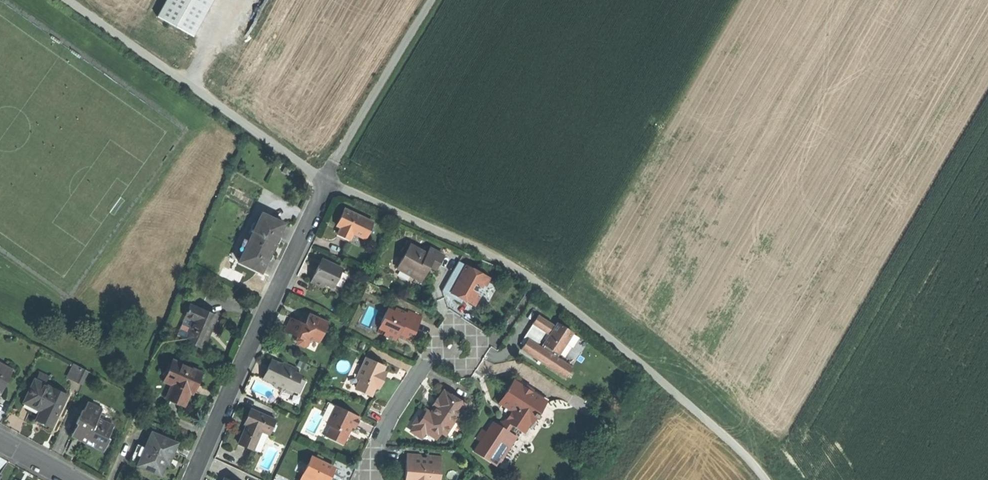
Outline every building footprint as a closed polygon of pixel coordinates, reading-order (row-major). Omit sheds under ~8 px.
[(215,0),(169,0),(160,17),(197,36),(215,0)] [(373,221),(346,209),(342,217),(339,224),(343,225),(339,232),(354,239),(357,233),(366,237),(373,221)] [(239,261),(262,272),(274,248),(285,224),(262,213),(239,261)] [(352,244),(354,239),(339,232),(337,237),(352,244)] [(405,258),(399,269),(421,280),(426,270),(423,269),(426,264),(429,266),(435,269),(442,255),(428,248),(426,252),(408,243),(402,256),(405,258)] [(396,267),(399,269),(405,258),(402,256),(396,267)] [(318,271),(313,281),(326,287),(328,284),(335,287),(344,268),(323,259),(318,271)] [(490,278),(466,265),(452,293),(464,299),(475,305),(477,302),(478,299),(474,297),(481,284),(485,286),(488,280),(490,278)] [(497,285),(488,280),(485,286),(481,284),(474,297),(478,299),(477,302),(485,307),(497,285)] [(194,320),(185,340),(203,347),(210,332),(216,317),(191,306),(186,317),(194,320)] [(395,310),(389,307),(382,322),(388,325),(384,333),(396,339),(398,334),(411,340),(416,329),(422,315),(409,309),(408,311),(396,306),(395,310)] [(328,323),(309,315),(307,319),(299,322),(291,318),(288,327),(285,333),(299,339),(297,344),(306,348),(307,344),(309,345),(311,340),(320,344),(328,323)] [(556,325),(539,315),(533,324),(550,334),(542,346),(528,338),(525,345),(522,349),(566,376),(573,365),(559,356),(574,332),(557,322),(556,325)] [(178,336),(185,340),(194,320),(186,317),(178,336)] [(378,330),(384,333),(388,325),(382,322),(378,330)] [(358,387),(373,394),(377,385),(381,387),(384,380),(387,372),(383,371),(386,365),(368,356),(364,365),(359,375),(363,376),(358,387)] [(201,373),(172,361),(164,381),(171,384),(165,398),(184,405),(189,391),(193,393),(197,383),(201,373)] [(269,370),(265,380),(277,385),(275,388),(286,392),(288,386),(297,389),(303,375),(297,373),(298,368),(285,363),(284,366),(273,361),(269,370)] [(347,382),(358,387),(363,376),(359,375),(364,365),(357,361),(347,382)] [(74,362),(68,376),(84,384),(90,369),(74,362)] [(9,382),(3,379),(9,369),(0,364),(0,399),(9,382)] [(14,372),(9,369),(3,379),(9,382),(14,372)] [(35,381),(25,403),(37,409),(47,413),(42,423),(54,428),(68,396),(35,381)] [(521,386),(515,381),(508,392),(500,403),(508,408),(505,414),(508,416),(503,423),(509,427),(513,422),(524,429),(544,400),(532,392),(534,389),(523,383),(521,386)] [(464,406),(444,391),(437,400),(439,401),(434,408),(430,413),(424,409),(419,416),(412,424),(415,426),(411,431),(421,439),(427,432),(435,438),(441,431),(444,434),(464,406)] [(89,403),(73,437),(87,444),(104,452),(116,427),(109,424),(99,419),(103,410),(89,403)] [(327,435),(344,442),(348,432),(351,424),(356,427),(361,415),(335,404),(327,423),(331,425),(327,435)] [(113,414),(103,410),(99,419),(109,424),(113,414)] [(278,422),(253,410),(250,417),(253,419),(249,428),(241,444),(256,451),(265,432),(272,436),(278,422)] [(515,437),(494,422),(487,432),(481,442),(474,451),(495,466),(515,437)] [(476,439),(481,442),(487,432),(483,429),(479,435),(476,439)] [(146,448),(139,465),(162,475),(166,466),(169,457),(174,459),(180,443),(153,432),(146,448)] [(263,454),(272,436),(265,432),(256,451),(263,454)] [(130,462),(139,465),(146,448),(137,444),(130,462)] [(407,454),(406,479),(440,479),(441,456),(407,454)] [(317,479),(328,479),(330,475),(335,466),(313,455),(304,474),(315,479),(317,479)]
